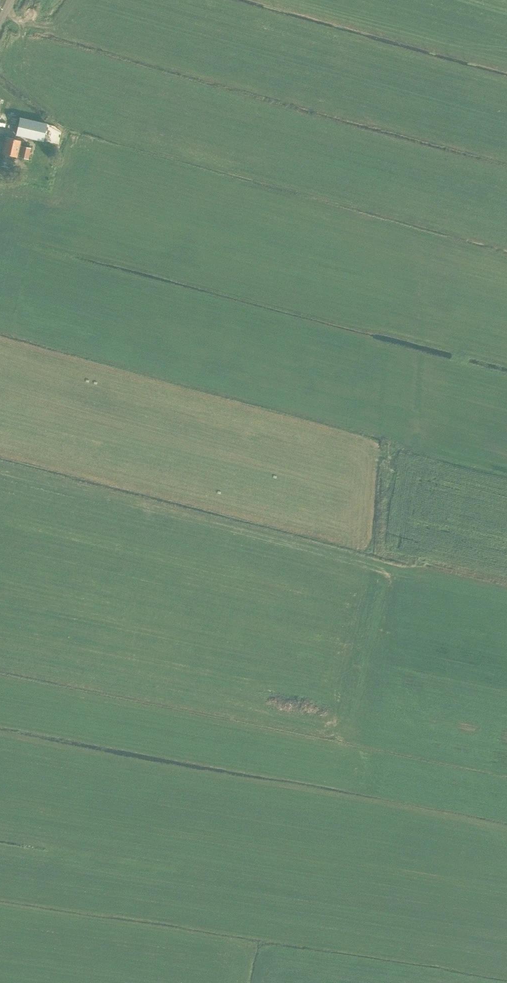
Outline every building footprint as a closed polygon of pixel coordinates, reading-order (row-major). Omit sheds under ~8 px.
[(50,0),(38,0),(33,5),(40,11),(50,0)] [(46,124),(20,119),(16,135),(20,136),(36,140),(43,141),(46,124)] [(30,148),(18,146),(19,141),(6,138),(3,153),(16,156),(16,157),(28,159),(30,148)]
